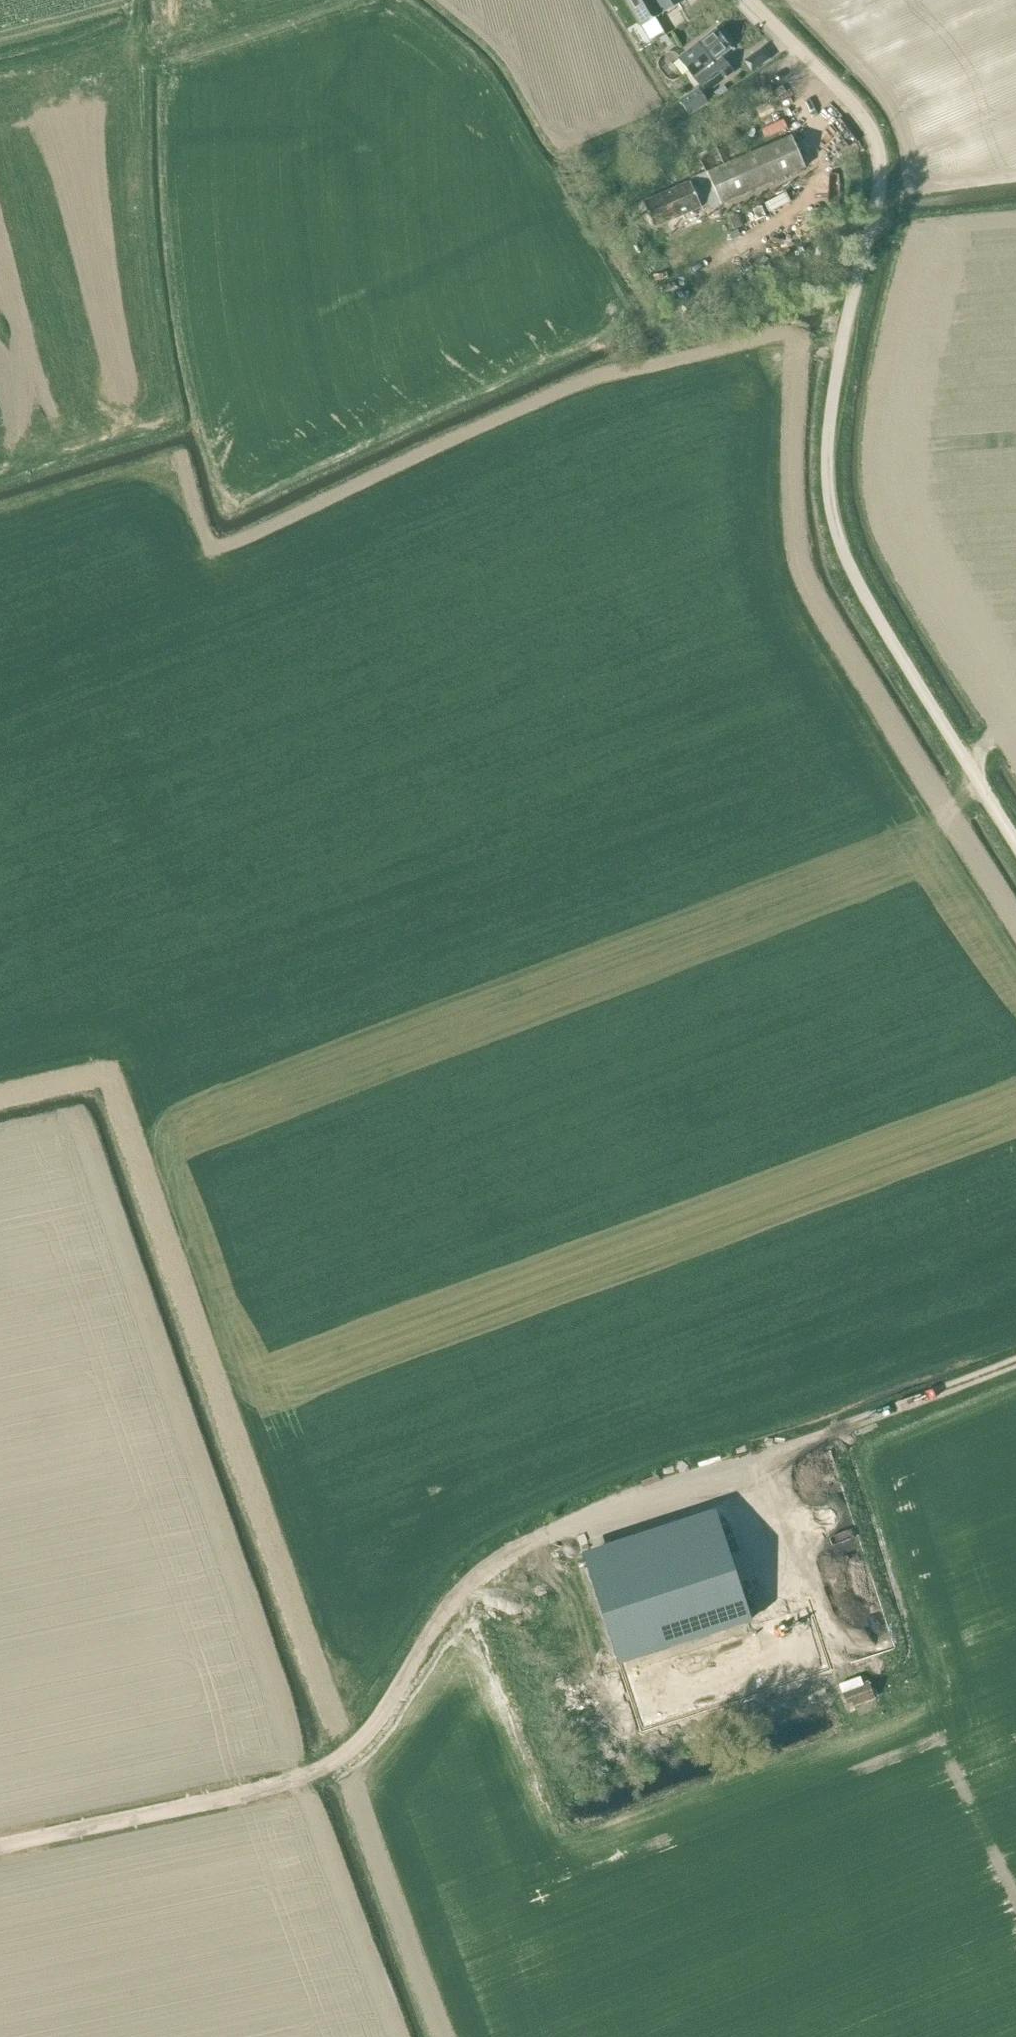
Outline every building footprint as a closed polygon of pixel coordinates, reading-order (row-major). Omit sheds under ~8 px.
[(640,27),(685,1),(684,0),(625,0),(640,27)] [(678,57),(706,91),(733,71),(720,56),(731,48),(716,29),(678,57)] [(727,91),(724,86),(714,93),(718,98),(727,91)] [(698,89),(680,100),(690,116),(708,104),(698,89)] [(692,181),(642,203),(653,227),(707,204),(709,209),(805,168),(792,136),(691,179),(692,181)] [(735,231),(744,228),(738,215),(730,219),(735,231)] [(721,1524),(588,1568),(619,1663),(752,1619),(721,1524)] [(622,1674),(641,1733),(775,1689),(756,1631),(622,1674)] [(842,1691),(848,1708),(875,1698),(868,1682),(862,1684),(860,1678),(841,1685),(843,1691),(842,1691)]
